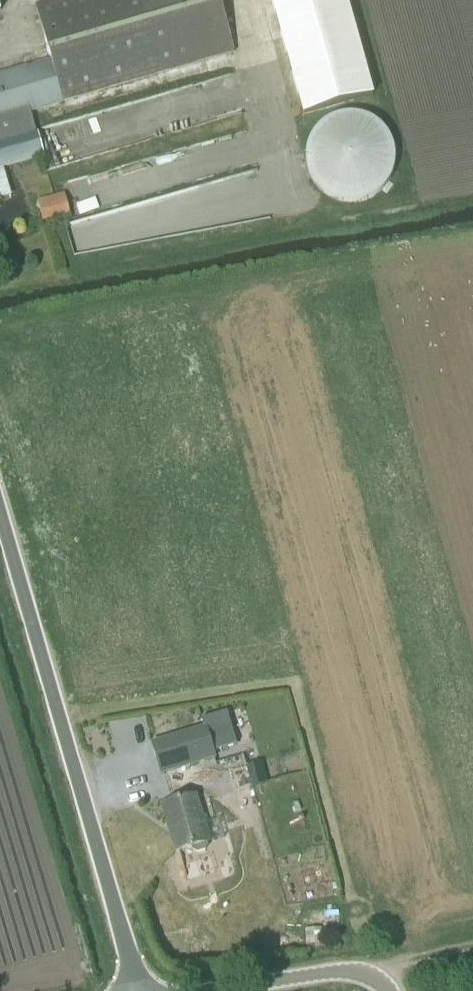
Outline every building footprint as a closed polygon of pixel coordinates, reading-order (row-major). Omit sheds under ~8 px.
[(44,156),(31,111),(235,53),(220,0),(50,0),(35,4),(51,62),(0,77),(0,169),(44,156)] [(305,116),(374,97),(346,0),(272,0),(305,116)] [(237,75),(212,77),(214,97),(239,95),(237,75)] [(348,118),(343,119),(336,121),(331,123),(323,129),(317,135),(312,143),(310,149),(308,158),(308,165),(308,171),(311,178),(313,185),(318,192),(325,198),(333,203),(341,206),(347,207),(354,207),(361,206),(368,205),(376,201),(383,195),(388,190),(391,186),(394,179),(396,173),(397,166),(397,157),(395,149),(393,144),(388,135),(384,131),(380,127),(371,122),(366,120),(360,118),(355,118),(348,118)] [(38,202),(43,221),(70,213),(64,195),(38,202)] [(205,728),(151,744),(161,776),(216,759),(214,752),(237,745),(227,713),(203,720),(205,728)] [(262,761),(247,765),(252,787),(267,783),(262,761)] [(194,851),(198,853),(206,851),(208,847),(207,844),(209,843),(196,797),(163,807),(176,853),(193,848),(194,851)] [(322,928),(305,930),(307,946),(324,944),(322,928)]
